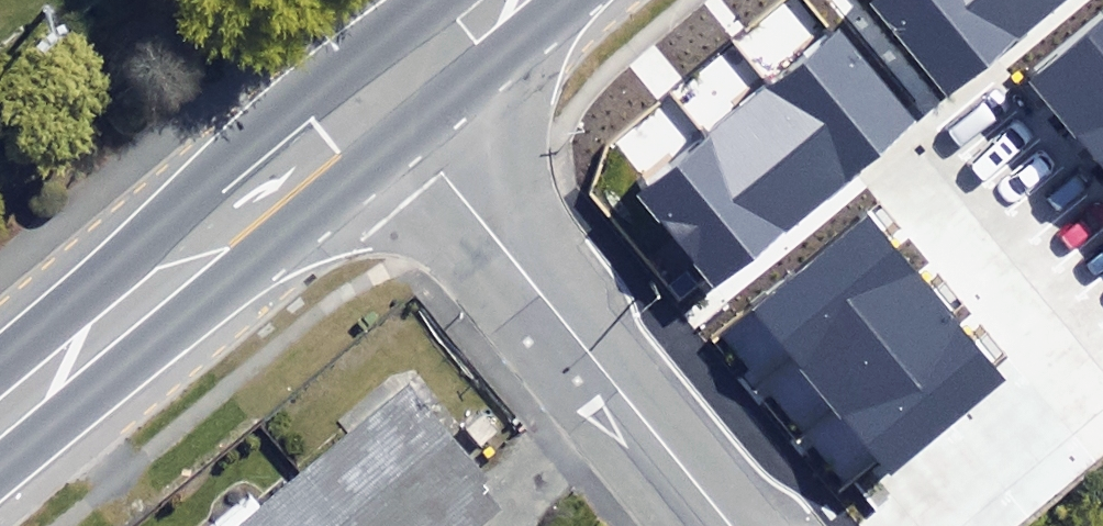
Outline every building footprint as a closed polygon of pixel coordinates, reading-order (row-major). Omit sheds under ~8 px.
[(962,13),(842,109),(942,235),(1102,107),(1102,100),(1039,19),(995,55),(962,13)] [(900,255),(756,71),(666,142),(811,326),(900,255)] [(1085,168),(1102,191),(1102,154),(1085,168)] [(1092,434),(1006,327),(920,397),(905,379),(848,425),(929,525),(977,525),(1092,434)] [(409,386),(241,525),(479,525),(506,503),(409,386)]
